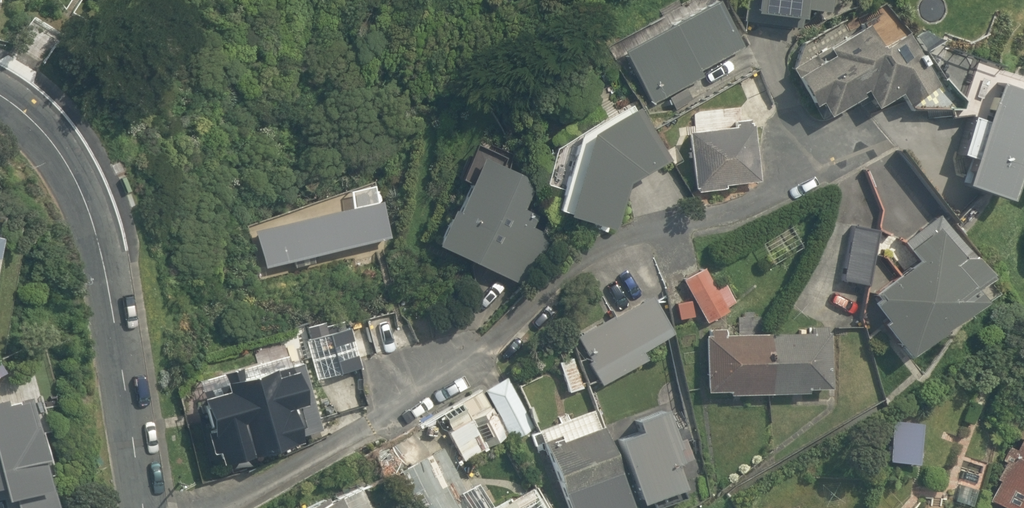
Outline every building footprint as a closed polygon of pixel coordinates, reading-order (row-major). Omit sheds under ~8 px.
[(834,16),(836,0),(747,0),(745,19),(811,28),(813,13),(834,16)] [(751,51),(725,4),(628,57),(654,104),(751,51)] [(820,111),(828,106),(839,121),(872,99),(884,114),(903,99),(910,108),(942,84),(909,41),(891,55),(873,31),(835,24),(804,42),(795,77),(820,111)] [(975,188),(1023,203),(1023,198),(1023,81),(998,73),(995,85),(1006,89),(995,124),(980,119),(968,160),(983,164),(975,188)] [(674,164),(639,107),(589,139),(565,214),(624,236),(635,185),(674,164)] [(695,134),(697,192),(761,189),(758,119),(731,120),(732,133),(695,134)] [(536,193),(483,169),(447,252),(529,288),(554,231),(525,219),(536,193)] [(975,257),(944,216),(907,244),(923,265),(874,302),(918,361),(993,305),(964,266),(975,257)] [(880,233),(853,228),(843,281),(870,287),(880,233)] [(712,266),(683,282),(706,324),(734,308),(712,266)] [(647,355),(678,339),(656,299),(582,338),(607,385),(650,362),(647,355)] [(835,335),(713,333),(712,395),(834,397),(835,335)] [(579,361),(562,365),(570,393),(586,389),(579,361)] [(316,406),(303,367),(241,388),(243,394),(199,409),(217,461),(225,458),(231,474),(317,445),(306,410),(316,406)] [(438,422),(460,464),(535,426),(511,377),(462,402),(466,408),(438,422)] [(7,503),(8,507),(67,507),(41,407),(0,417),(0,505),(7,503)] [(614,443),(641,507),(651,507),(689,492),(679,468),(695,462),(674,411),(634,427),(637,434),(614,443)] [(539,438),(568,507),(641,507),(614,443),(602,412),(539,438)] [(929,425),(897,422),(892,464),(925,468),(929,425)] [(432,435),(412,447),(418,458),(406,465),(434,507),(442,507),(468,491),(432,435)] [(994,502),(1007,507),(1023,507),(1023,440),(1013,463),(1007,460),(998,480),(1003,483),(994,502)] [(364,483),(310,507),(376,507),(364,483)]
